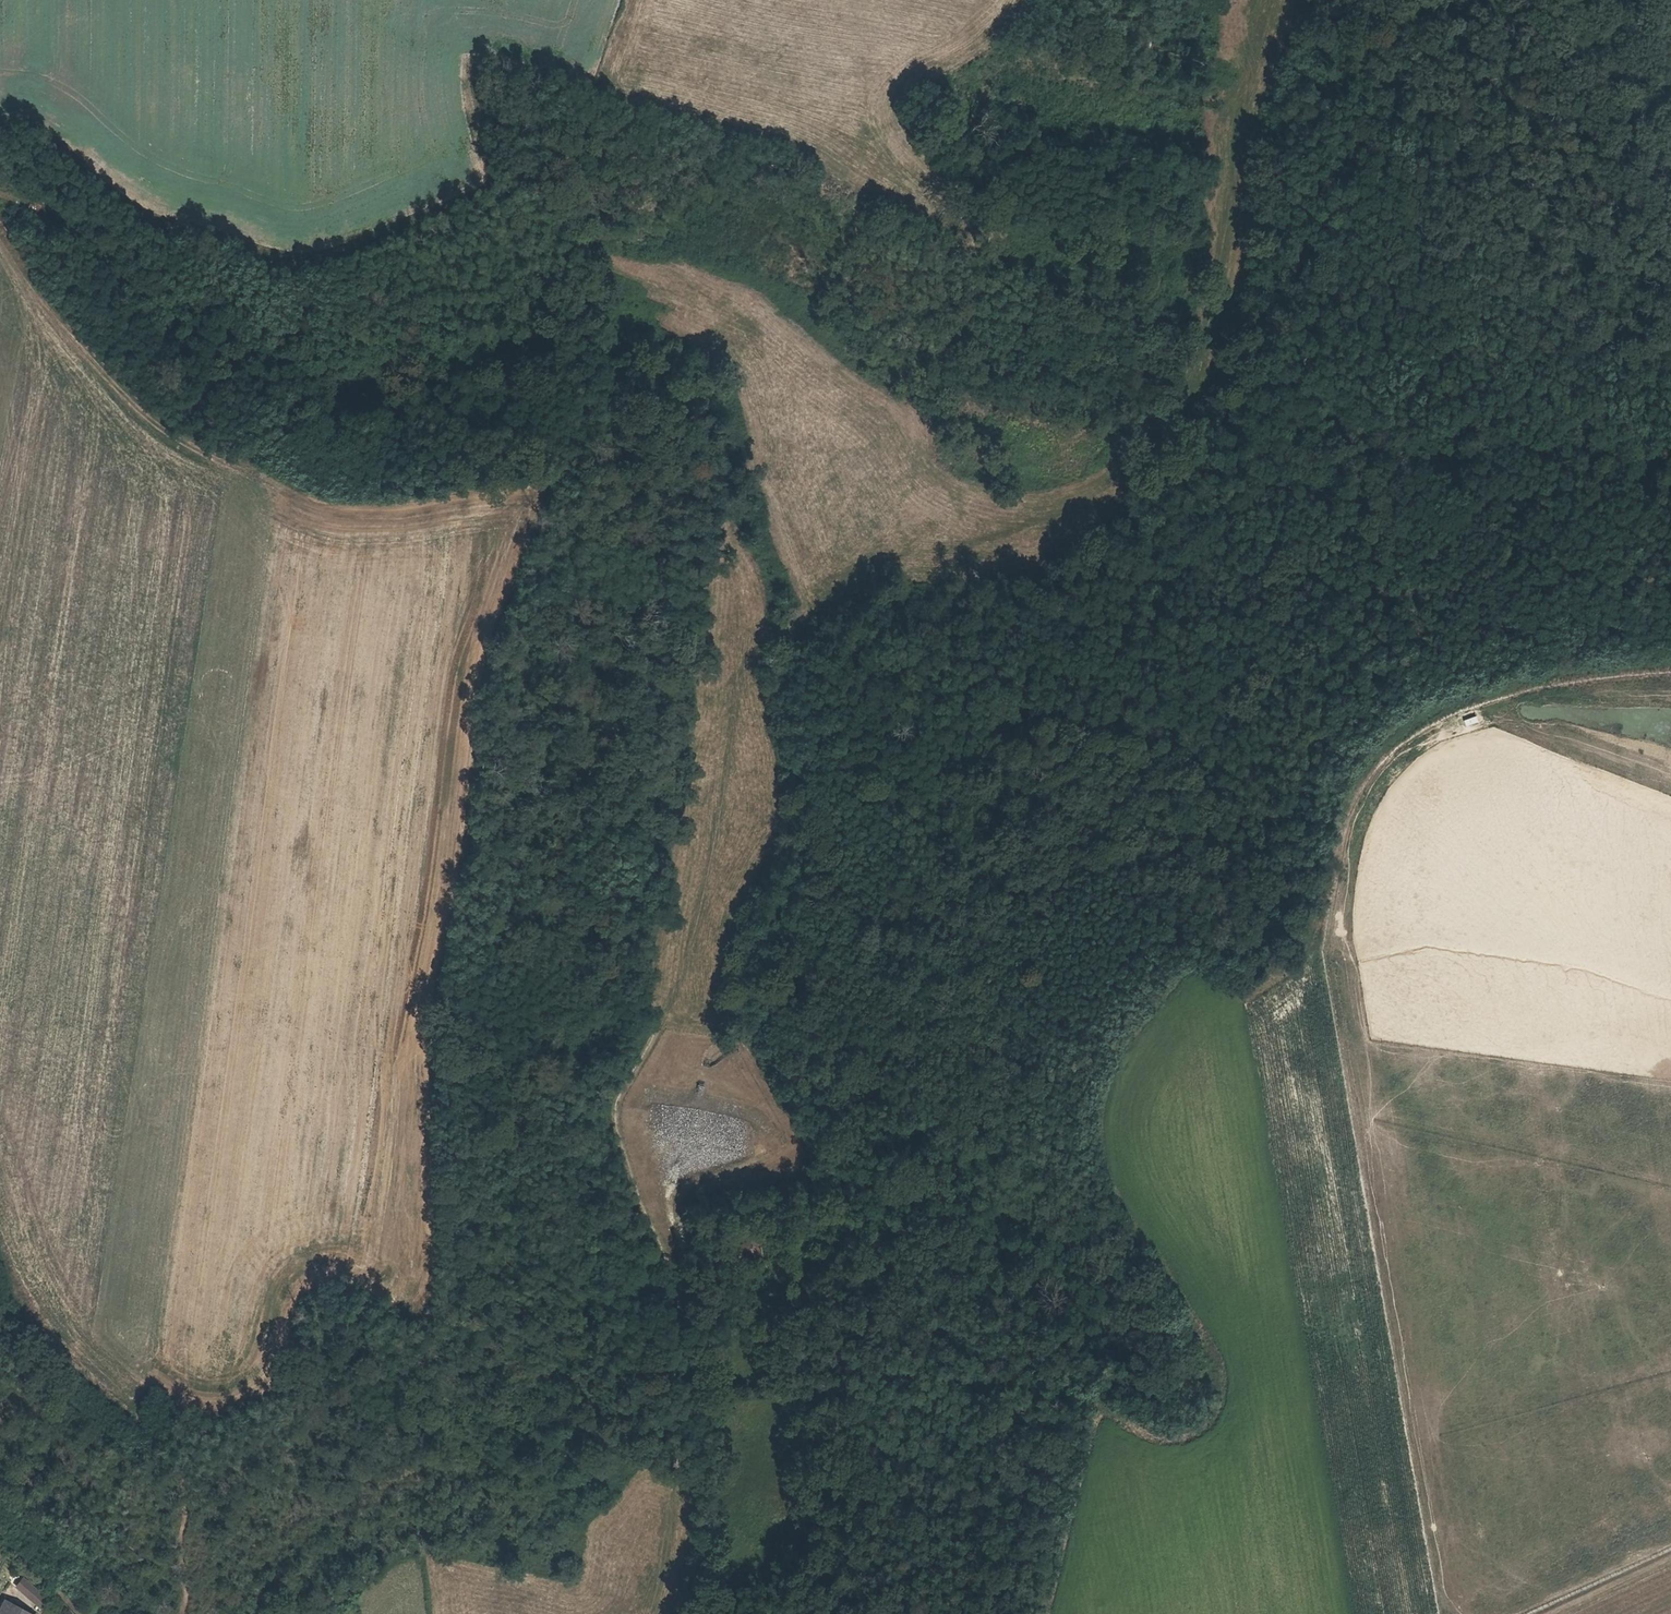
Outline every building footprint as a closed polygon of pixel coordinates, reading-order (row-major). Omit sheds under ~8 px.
[(25,1580),(19,1588),(41,1607),(47,1600),(25,1580)] [(6,1602),(0,1613),(30,1613),(6,1602)]
